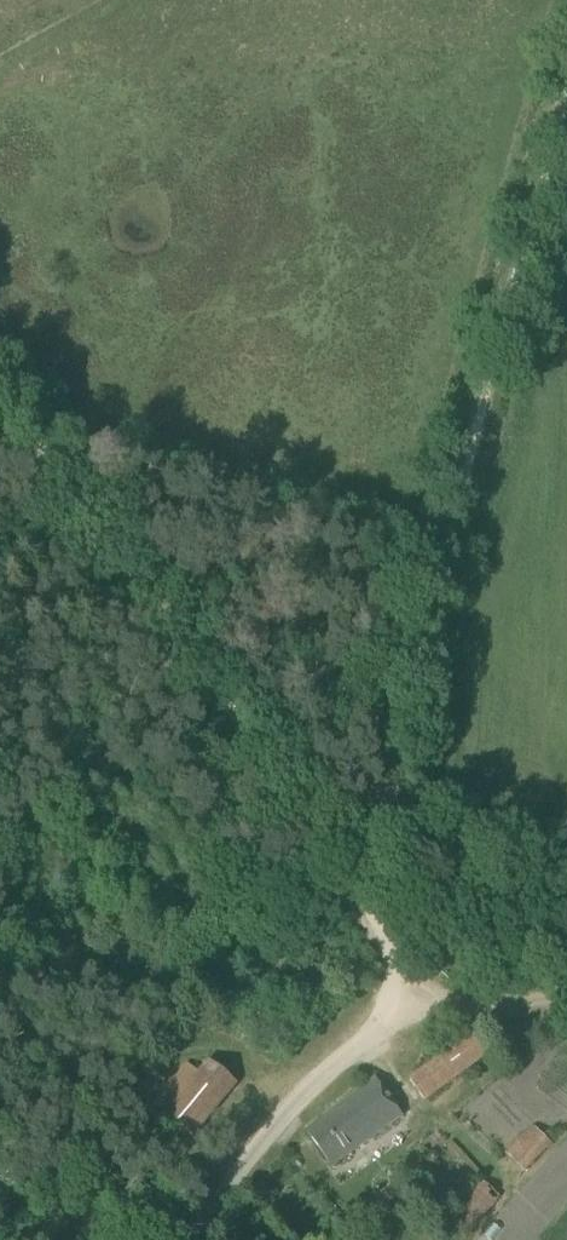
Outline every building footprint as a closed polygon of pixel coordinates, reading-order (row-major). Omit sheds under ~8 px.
[(409,1081),(423,1100),(491,1051),(477,1031),(409,1081)] [(193,1137),(236,1084),(209,1062),(199,1075),(187,1065),(154,1105),(193,1137)] [(332,1167),(402,1116),(376,1080),(328,1114),(330,1116),(307,1132),(332,1167)] [(552,1146),(528,1124),(503,1152),(526,1174),(552,1146)] [(460,1239),(463,1239),(499,1201),(479,1180),(442,1221),(460,1239)]
